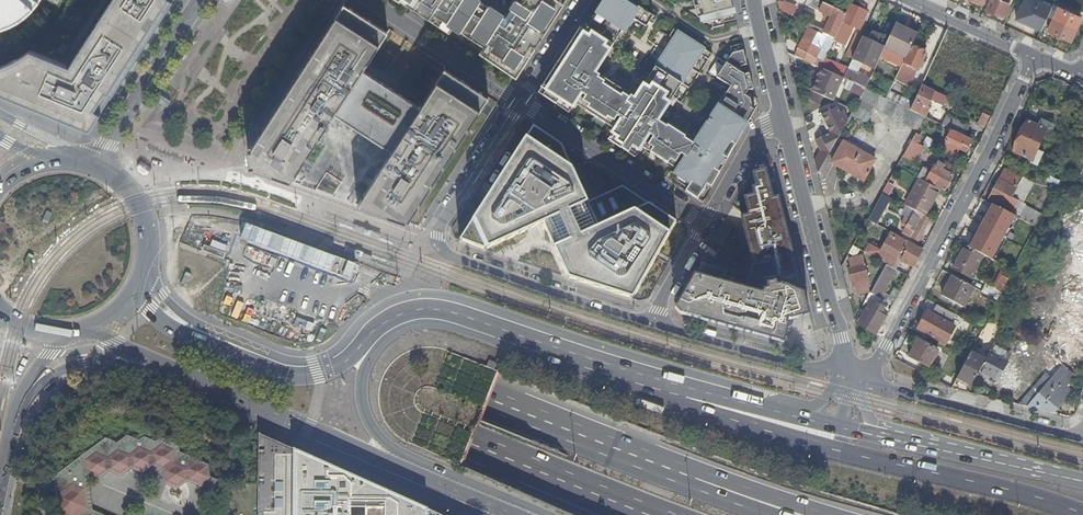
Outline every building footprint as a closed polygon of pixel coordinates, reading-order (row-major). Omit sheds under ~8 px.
[(69,66),(30,50),(24,54),(18,57),(12,61),(6,63),(0,66),(0,94),(66,121),(89,130),(100,113),(94,109),(105,92),(111,96),(173,1),(172,0),(112,0),(69,66)] [(18,23),(24,18),(29,14),(36,7),(41,0),(0,0),(0,30),(1,30),(11,26),(18,23)] [(415,10),(428,18),(428,19),(436,24),(440,18),(453,27),(461,32),(464,28),(471,33),(468,37),(476,43),(479,39),(487,44),(484,48),(483,49),(488,51),(484,57),(516,78),(521,70),(516,67),(524,55),(528,58),(534,50),(529,47),(535,38),(540,40),(545,33),(540,30),(546,20),(551,23),(556,15),(551,12),(558,1),(563,4),(566,0),(522,0),(521,3),(517,0),(516,0),(510,9),(515,12),(505,27),(498,22),(503,16),(495,10),(492,14),(477,4),(480,0),(479,0),(468,0),(467,2),(464,0),(400,0),(415,10)] [(477,4),(492,14),(495,10),(480,0),(477,4)] [(609,119),(622,98),(621,98),(625,92),(606,80),(602,85),(592,79),(623,31),(625,32),(633,19),(646,27),(649,23),(653,16),(632,3),(630,6),(627,4),(625,7),(622,5),(626,0),(604,0),(605,1),(587,29),(574,48),(570,55),(561,69),(556,66),(552,74),(556,76),(543,96),(556,105),(560,99),(572,108),(575,104),(579,98),(581,94),(586,97),(583,101),(583,102),(589,106),(586,111),(604,123),(608,118),(609,119)] [(700,17),(703,16),(699,0),(692,0),(697,18),(700,17)] [(703,16),(705,24),(711,22),(735,16),(731,0),(699,0),(703,16)] [(846,14),(816,0),(808,0),(806,5),(826,15),(823,21),(828,23),(824,30),(823,33),(834,39),(846,14)] [(1005,0),(990,0),(986,9),(1004,16),(1008,4),(1004,2),(1005,0)] [(1041,30),(1044,23),(1052,7),(1037,0),(1025,0),(1017,18),(1041,30)] [(551,12),(556,15),(563,4),(558,1),(551,12)] [(794,15),(795,3),(779,2),(778,14),(794,15)] [(857,7),(850,4),(846,14),(834,39),(834,41),(844,45),(850,34),(847,33),(850,25),(859,30),(868,12),(863,9),(864,6),(859,3),(857,7)] [(884,5),(878,3),(871,19),(877,21),(884,5)] [(251,148),(253,169),(291,182),(324,131),(335,114),(392,150),(381,168),(357,205),(407,222),(488,97),(445,69),(420,107),(363,70),(387,32),(344,4),(251,148)] [(1080,18),(1053,5),(1052,7),(1044,23),(1050,26),(1048,30),(1070,40),(1080,18)] [(796,9),(795,15),(809,18),(810,12),(796,9)] [(735,20),(735,16),(711,22),(713,29),(724,26),(723,23),(735,20)] [(440,18),(436,24),(449,33),(453,27),(440,18)] [(540,30),(545,33),(551,23),(546,20),(540,30)] [(796,56),(821,68),(834,41),(834,39),(823,33),(824,30),(810,24),(796,56)] [(885,48),(906,58),(911,47),(917,35),(895,25),(885,48)] [(587,29),(582,26),(570,45),(574,48),(587,29)] [(464,28),(461,32),(468,37),(471,33),(464,28)] [(609,119),(614,123),(617,118),(621,120),(612,134),(619,139),(617,142),(623,146),(622,149),(628,153),(633,147),(639,151),(641,147),(644,142),(649,135),(654,138),(649,145),(648,146),(653,149),(651,153),(668,165),(670,162),(675,165),(680,157),(684,160),(679,167),(677,171),(673,177),(676,179),(689,187),(686,192),(697,200),(700,195),(706,185),(710,188),(711,188),(719,174),(716,172),(723,159),(727,161),(735,146),(731,144),(738,131),(742,133),(747,125),(739,121),(744,112),(752,116),(757,106),(755,98),(750,99),(747,97),(748,91),(753,90),(749,74),(744,75),(741,72),(742,67),(747,65),(742,44),(730,47),(732,54),(716,78),(728,85),(731,87),(718,107),(707,124),(709,126),(704,134),(701,133),(693,145),(684,139),(687,135),(669,123),(667,127),(658,121),(669,104),(673,107),(677,100),(673,97),(677,92),(700,55),(708,60),(712,54),(674,30),(669,37),(673,40),(651,75),(647,81),(643,78),(638,85),(643,87),(632,104),(622,98),(609,119)] [(846,55),(852,58),(862,36),(856,34),(846,55)] [(529,47),(534,50),(540,40),(535,38),(529,47)] [(479,39),(476,43),(484,48),(487,44),(479,39)] [(862,39),(853,60),(873,69),(882,48),(862,39)] [(386,41),(385,52),(397,53),(398,42),(386,41)] [(926,54),(911,47),(906,58),(903,64),(918,71),(926,54)] [(565,53),(556,66),(561,69),(570,55),(565,53)] [(516,67),(521,70),(528,58),(524,55),(516,67)] [(968,63),(955,57),(953,61),(966,66),(968,63)] [(933,78),(940,61),(936,59),(934,59),(932,62),(927,74),(933,78)] [(842,77),(845,70),(828,62),(825,69),(842,77)] [(973,69),(970,75),(995,86),(998,80),(973,69)] [(821,70),(812,92),(822,97),(833,102),(843,79),(821,70)] [(869,82),(846,72),(843,79),(866,89),(866,88),(869,82)] [(542,95),(543,96),(556,76),(552,74),(541,91),(542,95)] [(933,78),(927,74),(922,84),(931,88),(932,86),(930,85),(933,78)] [(970,76),(994,87),(995,86),(970,75),(970,76)] [(990,96),(994,87),(970,76),(965,87),(975,92),(973,96),(978,99),(981,92),(990,96)] [(930,88),(922,84),(922,85),(912,107),(910,110),(924,117),(925,117),(930,107),(927,106),(931,98),(936,100),(936,101),(943,104),(946,97),(934,91),(930,88)] [(718,107),(731,87),(728,85),(715,105),(718,107)] [(860,100),(873,107),(917,131),(924,117),(910,110),(886,99),(866,89),(865,92),(861,99),(860,100)] [(812,92),(810,91),(806,99),(819,105),(822,97),(812,92)] [(171,102),(156,93),(153,98),(167,108),(171,102)] [(1076,93),(1072,102),(1082,107),(1082,96),(1076,93)] [(912,107),(888,95),(886,99),(910,110),(912,107)] [(583,102),(583,101),(579,98),(575,104),(586,111),(589,106),(583,102)] [(560,99),(556,105),(569,113),(572,108),(560,99)] [(873,107),(860,100),(857,105),(854,111),(854,112),(852,115),(866,123),(870,115),(873,107)] [(821,150),(815,163),(818,174),(846,125),(837,107),(821,116),(824,122),(821,123),(825,130),(828,129),(830,134),(817,141),(821,150)] [(747,125),(752,116),(744,112),(739,121),(747,125)] [(985,128),(990,117),(983,113),(977,125),(985,128)] [(952,130),(965,136),(969,126),(947,116),(945,122),(943,126),(952,130)] [(1048,140),(1055,125),(1041,119),(1037,126),(1028,121),(1014,152),(1039,163),(1044,150),(1039,148),(1043,138),(1048,140)] [(704,134),(709,126),(707,124),(705,123),(699,132),(701,133),(704,134)] [(626,188),(589,202),(560,144),(534,127),(461,240),(487,250),(545,223),(572,279),(633,299),(678,223),(626,188)] [(968,148),(972,139),(965,136),(952,130),(944,148),(958,154),(962,145),(968,148)] [(742,133),(738,131),(731,144),(735,146),(742,133)] [(916,133),(912,141),(922,146),(924,142),(920,139),(922,136),(916,133)] [(619,139),(612,134),(608,140),(622,149),(623,146),(617,142),(619,139)] [(648,146),(649,145),(644,142),(641,147),(646,150),(645,151),(650,154),(651,153),(653,149),(648,146)] [(863,181),(875,160),(843,142),(831,163),(863,181)] [(633,147),(628,153),(635,157),(639,151),(633,147)] [(677,307),(681,314),(784,343),(792,321),(810,316),(781,194),(774,197),(768,171),(773,168),(770,157),(763,156),(737,202),(754,264),(747,285),(726,280),(729,270),(701,263),(677,307)] [(716,172),(719,174),(727,161),(723,159),(716,172)] [(945,191),(957,167),(946,162),(942,169),(935,166),(931,173),(934,175),(930,183),(945,191)] [(1013,198),(1020,183),(1023,178),(1005,169),(989,199),(995,202),(1013,212),(1018,201),(1013,198)] [(1057,187),(1060,180),(1049,175),(1046,181),(1057,187)] [(689,187),(676,179),(673,183),(686,192),(689,187)] [(925,217),(940,190),(920,179),(906,206),(925,217)] [(1022,202),(1032,183),(1024,179),(1022,184),(1020,183),(1013,198),(1018,201),(1013,212),(1011,214),(1015,216),(1017,217),(1020,212),(1024,204),(1022,202)] [(893,186),(888,183),(883,193),(888,196),(893,186)] [(706,185),(700,195),(704,198),(710,188),(706,185)] [(877,222),(889,200),(882,196),(870,219),(877,222)] [(1013,212),(995,202),(969,248),(983,255),(993,260),(1015,216),(1011,214),(1013,212)] [(52,213),(47,210),(42,221),(47,224),(52,213)] [(1020,212),(1017,217),(1025,222),(1036,228),(1039,222),(1020,212)] [(904,234),(912,238),(921,219),(914,215),(909,224),(906,223),(904,227),(907,228),(904,234)] [(922,219),(921,219),(912,238),(919,242),(929,223),(922,219)] [(1030,239),(1036,228),(1025,222),(1021,229),(1023,230),(1020,234),(1030,239)] [(1071,225),(1064,239),(1082,249),(1082,232),(1071,225)] [(902,261),(913,267),(923,249),(906,240),(904,244),(889,237),(877,259),(892,267),(902,247),(908,250),(902,261)] [(224,260),(226,253),(204,245),(201,251),(224,260)] [(965,272),(972,275),(983,255),(969,248),(965,246),(953,269),(964,275),(965,272)] [(34,256),(29,253),(24,264),(29,267),(34,256)] [(856,287),(858,295),(869,292),(868,284),(870,284),(864,257),(850,260),(852,268),(849,269),(854,288),(856,287)] [(880,298),(895,269),(886,264),(870,294),(880,298)] [(191,274),(186,272),(181,283),(186,285),(191,274)] [(964,307),(974,288),(952,276),(942,296),(964,307)] [(986,285),(982,292),(998,300),(1009,279),(1002,276),(995,289),(986,285)] [(896,299),(900,291),(894,288),(890,296),(896,299)] [(1046,346),(1067,358),(1082,332),(1082,307),(1072,301),(1046,346)] [(883,304),(878,302),(875,302),(871,309),(862,324),(876,331),(886,314),(879,311),(883,304)] [(927,312),(918,328),(935,337),(938,331),(942,333),(939,339),(946,343),(955,327),(958,320),(960,317),(937,305),(932,314),(927,312)] [(972,324),(962,318),(960,321),(970,327),(972,324)] [(326,330),(321,328),(317,339),(322,341),(326,330)] [(980,341),(977,339),(968,358),(952,388),(956,390),(962,381),(971,385),(985,359),(974,353),(980,341)] [(909,357),(913,359),(929,367),(938,351),(918,340),(909,357)] [(1008,362),(989,352),(986,359),(980,371),(998,381),(1008,362)] [(913,359),(910,365),(926,374),(929,367),(913,359)] [(1051,365),(1047,371),(1053,377),(1061,366),(1051,360),(1049,364),(1051,365)] [(1065,387),(1076,374),(1061,366),(1053,377),(1047,371),(1019,405),(1054,413),(1071,392),(1065,387)] [(259,434),(258,514),(350,514),(350,509),(365,509),(365,514),(428,514),(428,510),(259,434)] [(208,464),(179,451),(177,446),(160,438),(156,442),(143,437),(139,440),(128,436),(118,443),(105,439),(53,477),(57,513),(63,514),(105,514),(91,509),(87,474),(98,479),(107,471),(119,475),(129,467),(140,472),(151,465),(161,470),(163,483),(177,489),(187,480),(198,486),(200,497),(222,482),(210,476),(208,464)] [(238,463),(234,476),(239,478),(243,465),(238,463)]
